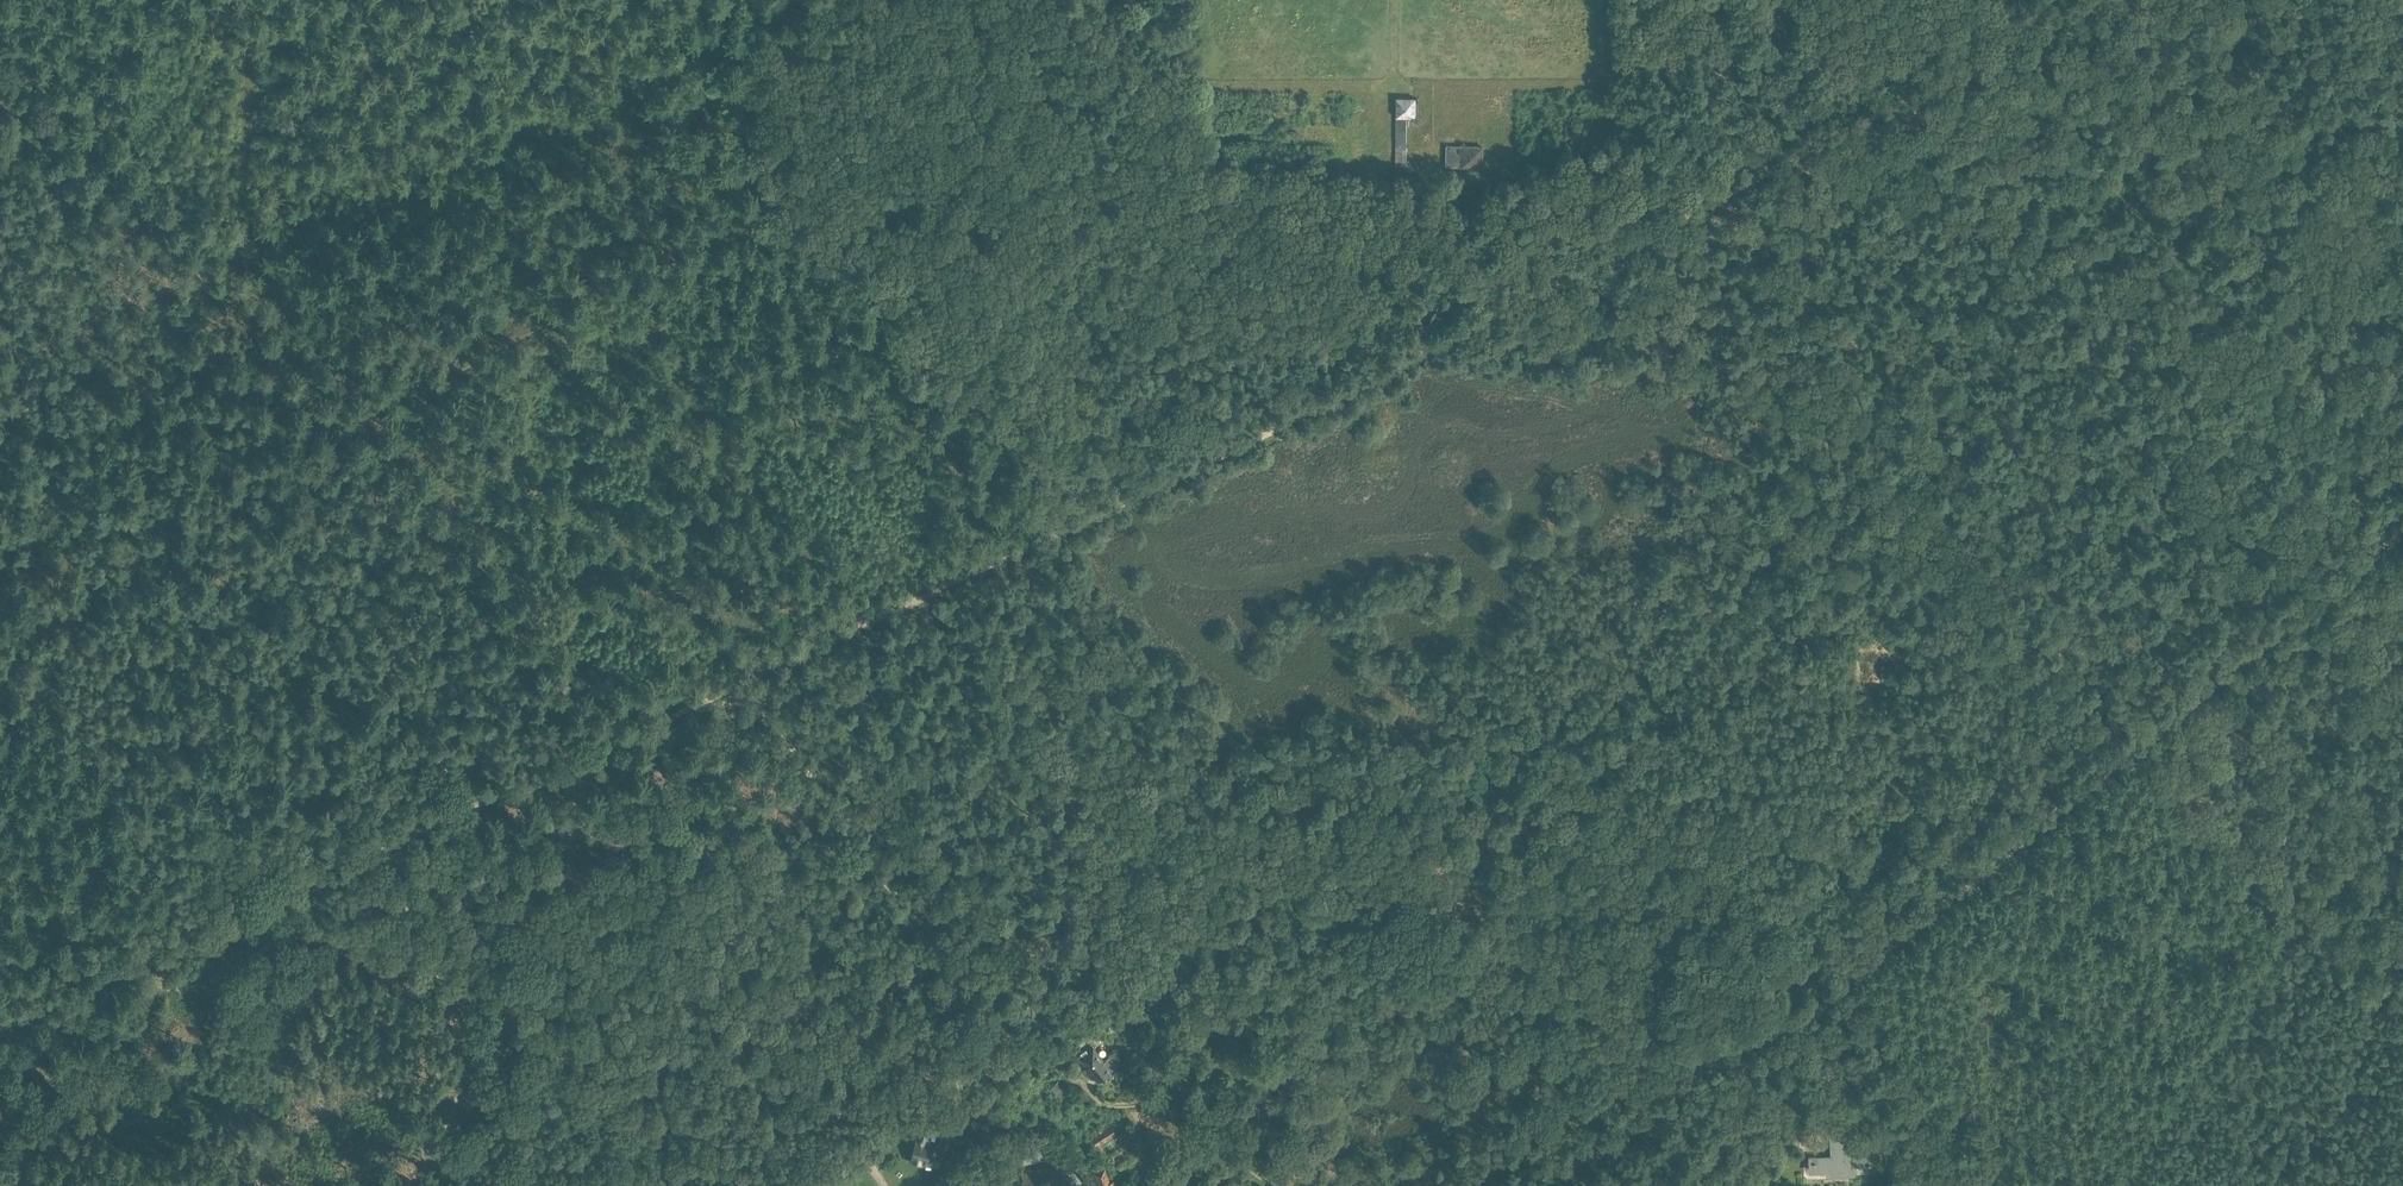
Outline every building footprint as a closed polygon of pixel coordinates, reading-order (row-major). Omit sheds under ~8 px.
[(1419,98),(1396,97),(1396,129),(1388,130),(1388,149),(1396,149),(1396,165),(1407,165),(1407,142),(1419,142),(1419,98)] [(1482,168),(1483,146),(1447,145),(1446,167),(1461,167),(1482,168)] [(1031,992),(1021,994),(1022,1005),(1033,1004),(1031,992)] [(1023,1005),(1024,1017),(1033,1016),(1031,1004),(1023,1005)] [(1110,1075),(1108,1073),(1120,1064),(1099,1038),(1076,1056),(1085,1067),(1082,1069),(1088,1077),(1091,1074),(1097,1082),(1098,1080),(1100,1083),(1103,1083),(1109,1078),(1110,1075)] [(1856,1103),(1845,1103),(1845,1112),(1856,1111),(1856,1103)] [(1872,1103),(1856,1103),(1856,1111),(1857,1116),(1872,1116),(1872,1103)] [(948,1110),(936,1107),(934,1117),(945,1120),(948,1110)] [(916,1137),(916,1139),(911,1161),(921,1163),(923,1156),(934,1158),(936,1149),(931,1148),(932,1143),(928,1142),(931,1128),(919,1124),(916,1137)] [(1102,1143),(1117,1134),(1110,1124),(1090,1137),(1094,1143),(1092,1144),(1102,1161),(1111,1156),(1102,1143)] [(1855,1167),(1852,1167),(1852,1166),(1872,1166),(1871,1140),(1852,1140),(1852,1147),(1844,1148),(1843,1134),(1830,1135),(1830,1148),(1831,1148),(1832,1156),(1810,1157),(1810,1172),(1832,1171),(1833,1175),(1855,1174),(1855,1167)] [(1068,1181),(1064,1172),(1054,1166),(1023,1174),(1026,1185),(1067,1185),(1068,1181)] [(1114,1181),(1109,1183),(1105,1170),(1093,1174),(1098,1185),(1117,1185),(1114,1181)]
